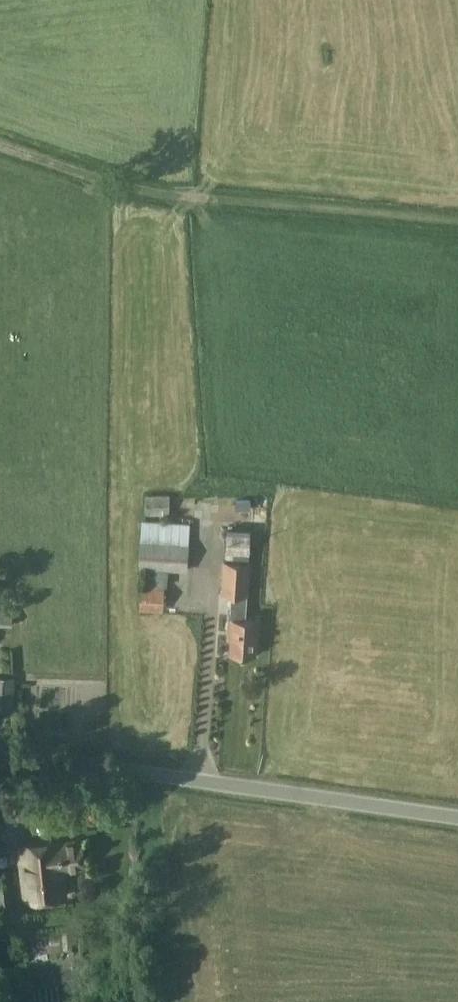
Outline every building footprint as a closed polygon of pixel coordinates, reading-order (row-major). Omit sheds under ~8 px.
[(145,496),(145,515),(170,515),(169,496),(145,496)] [(189,543),(140,541),(138,568),(187,572),(189,543)] [(257,621),(245,620),(246,597),(247,597),(249,563),(223,561),(221,594),(231,595),(228,632),(231,632),(229,654),(254,656),(257,621)] [(139,611),(162,612),(164,587),(141,586),(139,611)] [(12,626),(12,609),(0,609),(0,626),(12,626)] [(15,710),(14,676),(0,676),(0,710),(15,710)] [(82,838),(60,840),(63,871),(85,869),(82,838)] [(60,840),(19,844),(24,900),(66,896),(63,871),(60,840)] [(9,876),(0,877),(0,904),(12,903),(9,876)]
